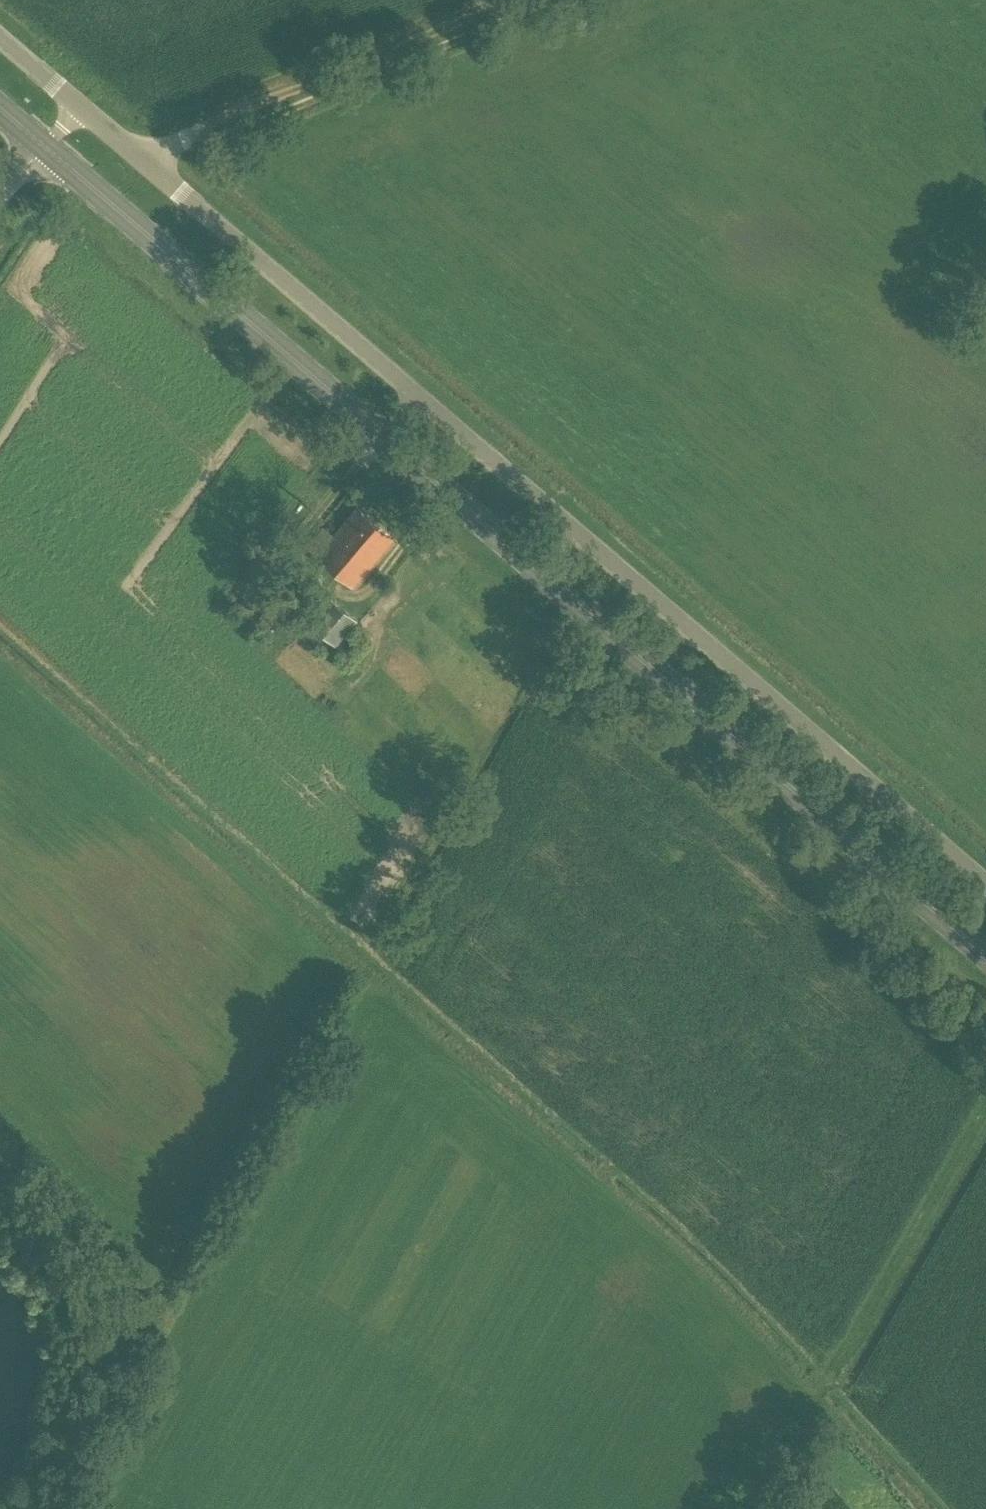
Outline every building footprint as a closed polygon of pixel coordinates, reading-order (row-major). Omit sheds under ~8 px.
[(306,547),(353,587),(395,539),(357,507),(333,535),(323,527),(306,547)] [(310,624),(336,647),(358,621),(332,599),(310,624)]
